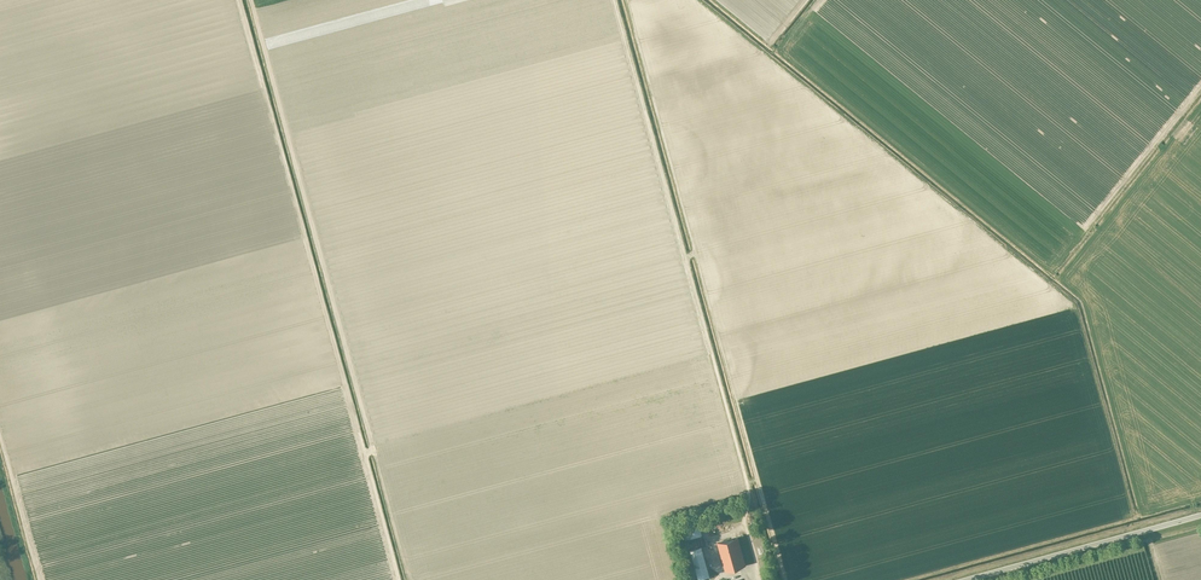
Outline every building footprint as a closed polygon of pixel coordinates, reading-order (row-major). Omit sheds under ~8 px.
[(690,539),(702,535),(699,523),(687,526),(690,539)] [(725,571),(745,565),(738,537),(718,543),(725,571)] [(698,579),(709,576),(702,547),(690,550),(698,579)]
